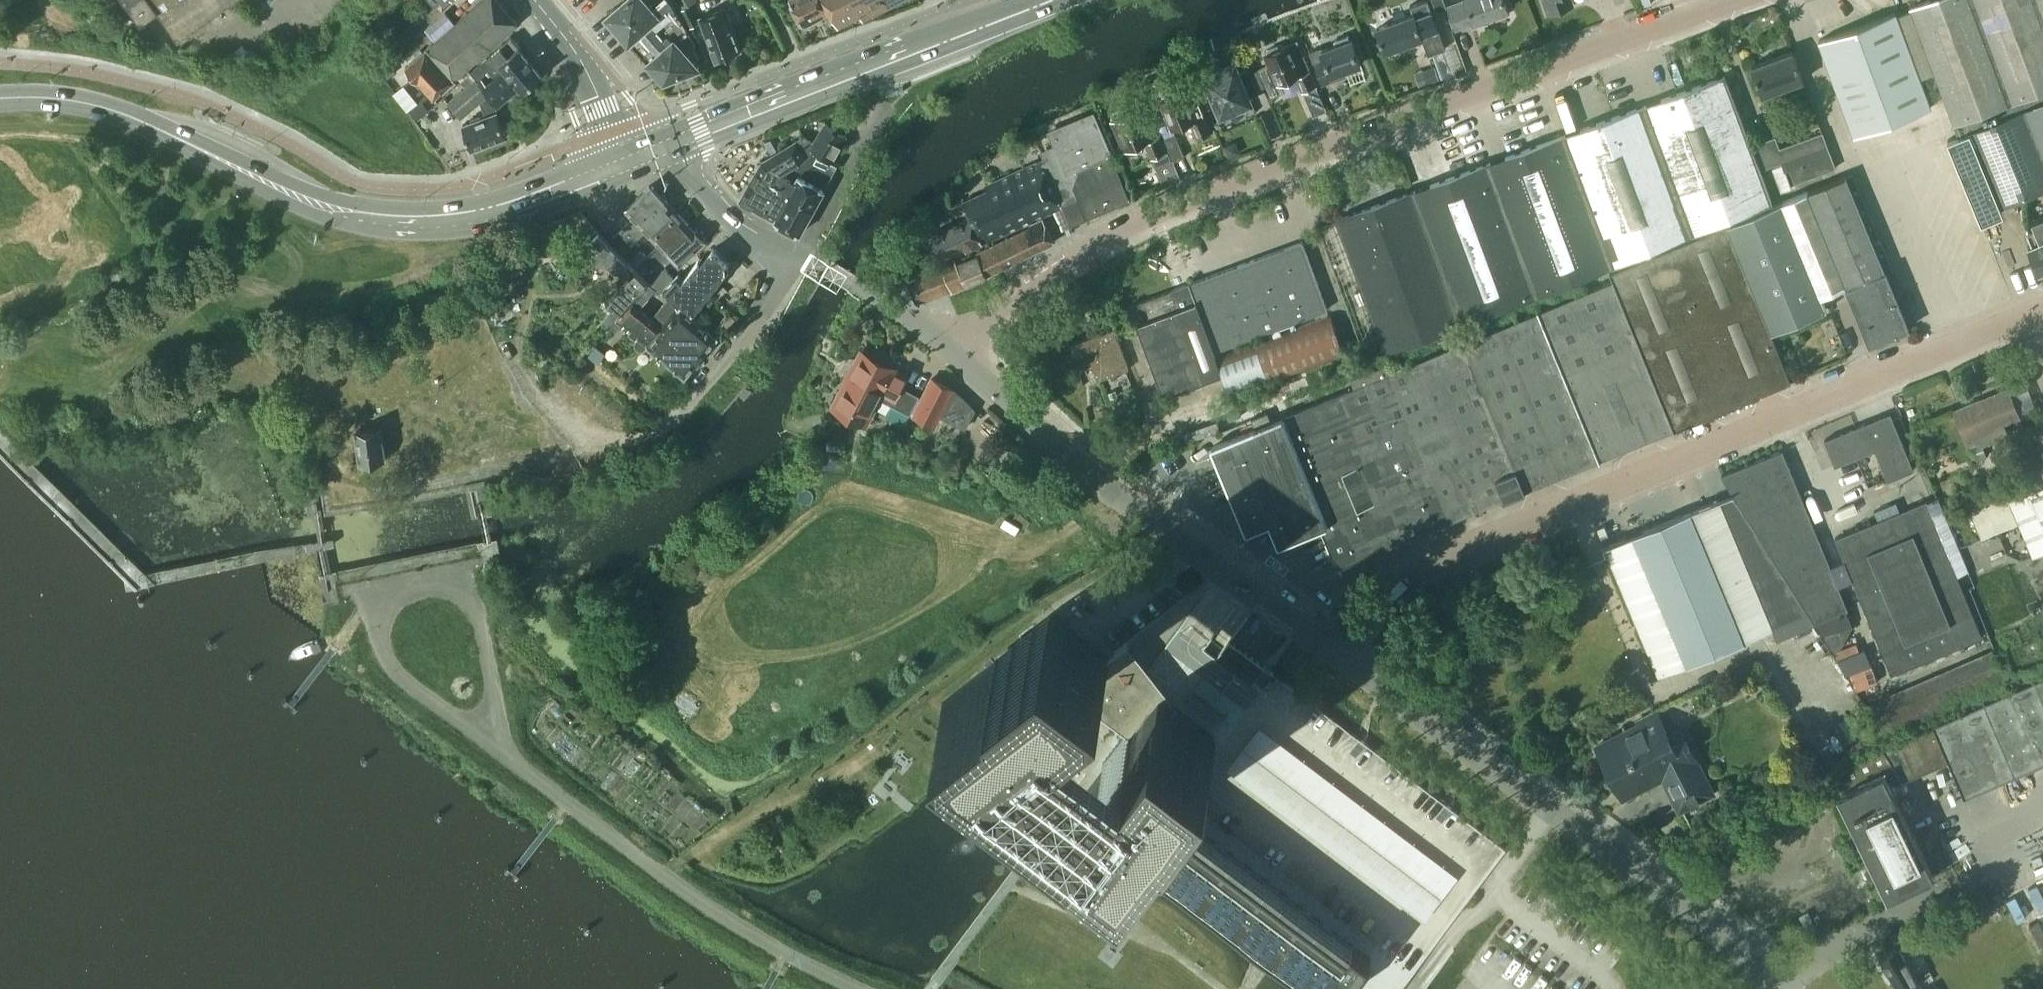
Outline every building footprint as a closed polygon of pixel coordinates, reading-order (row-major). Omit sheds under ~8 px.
[(139,22),(156,10),(176,36),(226,0),(123,0),(139,22)] [(508,31),(519,21),(501,0),(479,0),(406,65),(418,79),(419,78),(435,96),(508,31)] [(439,2),(429,11),(436,18),(446,10),(444,8),(453,0),(437,0),(439,2)] [(650,63),(687,28),(673,1),(672,0),(623,0),(607,14),(650,63)] [(680,9),(690,26),(702,21),(692,3),(696,0),(676,0),(680,9)] [(803,27),(830,13),(824,0),(789,0),(803,27)] [(830,13),(838,28),(860,17),(863,23),(907,0),(824,0),(830,13)] [(1377,26),(1386,49),(1422,36),(1429,53),(1446,47),(1429,0),(1420,0),(1411,4),(1414,13),(1377,26)] [(1437,10),(1447,7),(1445,0),(1434,0),(1437,10)] [(1509,9),(1506,0),(1461,0),(1448,5),(1456,29),(1509,9)] [(1548,13),(1573,4),(1572,0),(1544,0),(1548,13)] [(1911,6),(1955,123),(2011,102),(2042,90),(2042,0),(1928,0),(1911,6)] [(716,60),(740,51),(725,8),(700,17),(702,21),(716,60)] [(410,25),(418,34),(425,27),(436,18),(429,11),(428,10),(410,25)] [(436,18),(425,27),(426,28),(433,36),(435,39),(455,21),(446,10),(436,18)] [(1897,12),(1820,40),(1855,135),(1932,107),(1897,12)] [(400,50),(408,59),(433,36),(426,28),(400,50)] [(687,28),(650,63),(664,79),(699,66),(686,52),(693,46),(687,28)] [(512,34),(472,71),(499,102),(520,82),(525,87),(543,71),(512,34)] [(1352,37),(1322,48),(1311,52),(1318,73),(1322,84),(1347,75),(1345,70),(1361,64),(1352,37)] [(1267,51),(1267,52),(1263,54),(1268,64),(1259,68),(1271,96),(1282,91),(1279,84),(1296,77),(1302,92),(1317,86),(1310,69),(1309,70),(1296,39),(1267,51)] [(1763,94),(1804,79),(1793,50),(1752,65),(1763,94)] [(391,62),(382,68),(388,77),(397,71),(391,62)] [(1250,100),(1248,95),(1258,91),(1249,69),(1239,74),(1235,64),(1206,76),(1222,112),(1250,100)] [(508,135),(501,120),(495,106),(499,102),(472,71),(460,80),(466,86),(448,102),(461,117),(481,99),(481,100),(487,114),(463,123),(473,149),(508,135)] [(1726,75),(1645,105),(1563,135),(1611,265),(1773,203),(1726,75)] [(1205,115),(1195,119),(1183,89),(1161,98),(1175,129),(1190,123),(1197,139),(1213,132),(1205,115)] [(417,118),(429,109),(421,100),(410,109),(417,118)] [(2024,108),(2042,155),(2042,100),(2024,108)] [(1138,108),(1114,118),(1127,150),(1145,142),(1152,158),(1167,151),(1159,134),(1150,138),(1138,108)] [(1948,139),(1979,213),(2042,187),(2042,155),(2024,108),(1948,139)] [(1049,133),(1054,146),(1041,151),(1044,159),(1043,160),(1060,203),(1077,196),(1086,217),(1130,199),(1095,114),(1049,133)] [(811,155),(814,156),(817,151),(838,163),(832,159),(846,135),(825,122),(814,141),(810,147),(813,149),(811,155)] [(1173,128),(1162,132),(1174,161),(1185,156),(1173,128)] [(1795,183),(1837,167),(1824,131),(1781,147),(1776,135),(1757,143),(1766,167),(1787,160),(1795,183)] [(807,168),(814,156),(811,155),(813,149),(810,147),(814,141),(804,135),(762,161),(779,171),(796,161),(807,168)] [(1487,163),(1536,294),(1611,265),(1563,135),(1487,163)] [(1241,152),(1239,146),(1230,142),(1224,145),(1229,157),(1241,152)] [(779,171),(762,161),(740,200),(775,219),(800,233),(838,163),(817,151),(814,156),(807,168),(796,161),(779,171)] [(1043,160),(1041,161),(1040,159),(986,184),(988,189),(964,199),(971,217),(930,235),(941,259),(965,247),(967,252),(984,243),(983,242),(1062,206),(1060,203),(1043,160)] [(1336,219),(1337,220),(1319,227),(1368,358),(1386,351),(1389,361),(1411,352),(1459,334),(1455,326),(1536,294),(1487,163),(1404,194),(1336,219)] [(1853,173),(1841,178),(1808,192),(1783,202),(1727,224),(1771,332),(1826,309),(1821,296),(1847,286),(1852,299),(1870,343),(1909,327),(1886,272),(1893,269),(1853,173)] [(613,235),(618,241),(664,198),(651,184),(626,208),(633,216),(613,235)] [(618,241),(625,248),(630,254),(639,246),(634,241),(647,229),(652,235),(678,212),(664,198),(618,241)] [(647,254),(636,265),(641,271),(691,226),(678,212),(652,235),(659,243),(647,254)] [(2039,271),(2042,269),(2042,216),(2032,220),(2037,230),(2029,233),(2034,244),(2029,246),(2039,271)] [(1055,241),(1055,240),(1043,217),(1007,235),(1008,236),(977,251),(978,252),(958,261),(954,255),(941,261),(925,266),(926,269),(911,275),(910,273),(888,282),(889,283),(903,297),(920,302),(967,284),(968,285),(987,274),(1055,241)] [(1792,380),(1771,332),(1727,224),(1610,271),(1613,280),(1674,428),(1675,429),(1792,380)] [(691,226),(641,271),(660,289),(664,286),(675,275),(665,263),(672,257),(679,265),(705,241),(691,226)] [(592,238),(596,243),(578,260),(593,262),(621,268),(625,274),(607,294),(623,309),(636,294),(644,300),(654,287),(659,291),(660,289),(641,271),(636,265),(635,266),(629,260),(600,230),(592,238)] [(1197,300),(1216,350),(1328,309),(1302,241),(1190,282),(1196,301),(1197,300)] [(636,265),(647,254),(641,248),(630,259),(636,265)] [(677,273),(675,275),(664,286),(693,310),(727,267),(727,263),(713,248),(703,262),(699,259),(684,279),(677,273)] [(1674,428),(1613,280),(1494,329),(1555,478),(1674,428)] [(1184,284),(1171,289),(1130,305),(1137,323),(1138,323),(1164,395),(1222,373),(1215,353),(1216,352),(1216,350),(1197,300),(1196,301),(1190,282),(1184,284)] [(640,304),(644,300),(636,294),(623,309),(624,310),(617,317),(640,336),(637,340),(636,341),(636,343),(636,344),(637,345),(637,346),(638,347),(639,348),(640,348),(642,348),(643,348),(644,348),(645,347),(648,343),(685,374),(717,335),(682,305),(681,307),(668,297),(656,311),(661,316),(659,321),(640,304)] [(612,313),(604,322),(608,326),(616,317),(612,313)] [(1232,397),(1346,355),(1331,313),(1217,355),(1232,397)] [(1098,379),(1129,367),(1114,327),(1069,344),(1078,369),(1092,363),(1098,379)] [(1306,532),(1318,527),(1318,528),(1320,527),(1337,567),(1339,568),(1359,560),(1555,478),(1494,329),(1409,364),(1405,356),(1398,359),(1397,358),(1393,360),(1394,361),(1386,364),(1386,363),(1382,364),(1382,365),(1375,368),(1375,367),(1371,369),(1371,370),(1367,372),(1367,371),(1363,372),(1363,373),(1351,378),(1354,387),(1284,416),(1284,417),(1272,421),(1257,428),(1212,446),(1247,531),(1297,510),(1299,517),(1300,517),(1306,532)] [(596,344),(589,354),(599,362),(606,352),(596,344)] [(911,418),(913,415),(936,427),(941,415),(965,428),(975,409),(954,389),(932,377),(922,397),(901,386),(906,376),(876,361),(860,353),(854,364),(847,378),(848,379),(833,408),(867,426),(874,413),(879,404),(881,399),(890,404),(889,407),(891,413),(904,419),(911,418)] [(1969,446),(1972,444),(1978,460),(1988,456),(1983,444),(2008,434),(2004,424),(2020,417),(2009,388),(1982,399),(1981,397),(1954,408),(1969,446)] [(466,455),(465,452),(465,449),(462,431),(458,401),(434,404),(432,394),(411,397),(415,423),(407,424),(382,428),(382,426),(356,430),(361,463),(385,459),(385,460),(403,456),(404,464),(466,455)] [(1875,448),(1888,480),(1914,469),(1891,412),(1825,439),(1835,464),(1875,448)] [(1257,428),(1272,421),(1269,413),(1254,420),(1257,428)] [(1777,639),(1816,622),(1849,609),(1783,449),(1722,474),(1732,493),(1605,545),(1659,674),(1773,627),(1777,639)] [(2032,490),(2025,473),(2003,482),(2007,491),(1968,507),(1981,537),(2020,521),(2033,554),(2042,550),(2042,486),(2032,490)] [(1892,674),(1983,636),(1927,499),(1836,537),(1892,674)] [(1161,708),(1132,744),(1073,698),(1110,668),(1052,623),(940,717),(998,761),(1065,812),(1070,816),(1130,862),(1137,854),(1321,988),(1348,988),(1371,958),(1169,812),(1180,795),(1216,748),(1161,708)] [(1265,667),(1229,641),(1216,659),(1251,685),(1265,667)] [(1865,705),(1884,736),(2008,683),(1994,648),(1882,696),(1865,705)] [(1934,723),(1964,795),(1991,784),(1995,793),(2042,772),(2042,677),(1934,723)] [(1680,808),(1712,792),(1683,734),(1671,740),(1657,711),(1625,727),(1624,724),(1623,725),(1625,731),(1598,745),(1618,786),(1639,775),(1649,779),(1665,770),(1683,806),(1679,807),(1680,808)] [(1455,875),(1258,725),(1227,765),(1425,915),(1455,875)] [(1904,779),(1889,747),(1835,774),(1842,792),(1837,794),(1888,898),(1934,876),(1884,773),(1895,768),(1902,780),(1904,779)] [(1898,988),(1905,988),(1919,982),(1899,946),(1880,957),(1898,988)] [(1933,988),(1927,977),(1919,982),(1905,988),(1931,988),(1933,988)]
